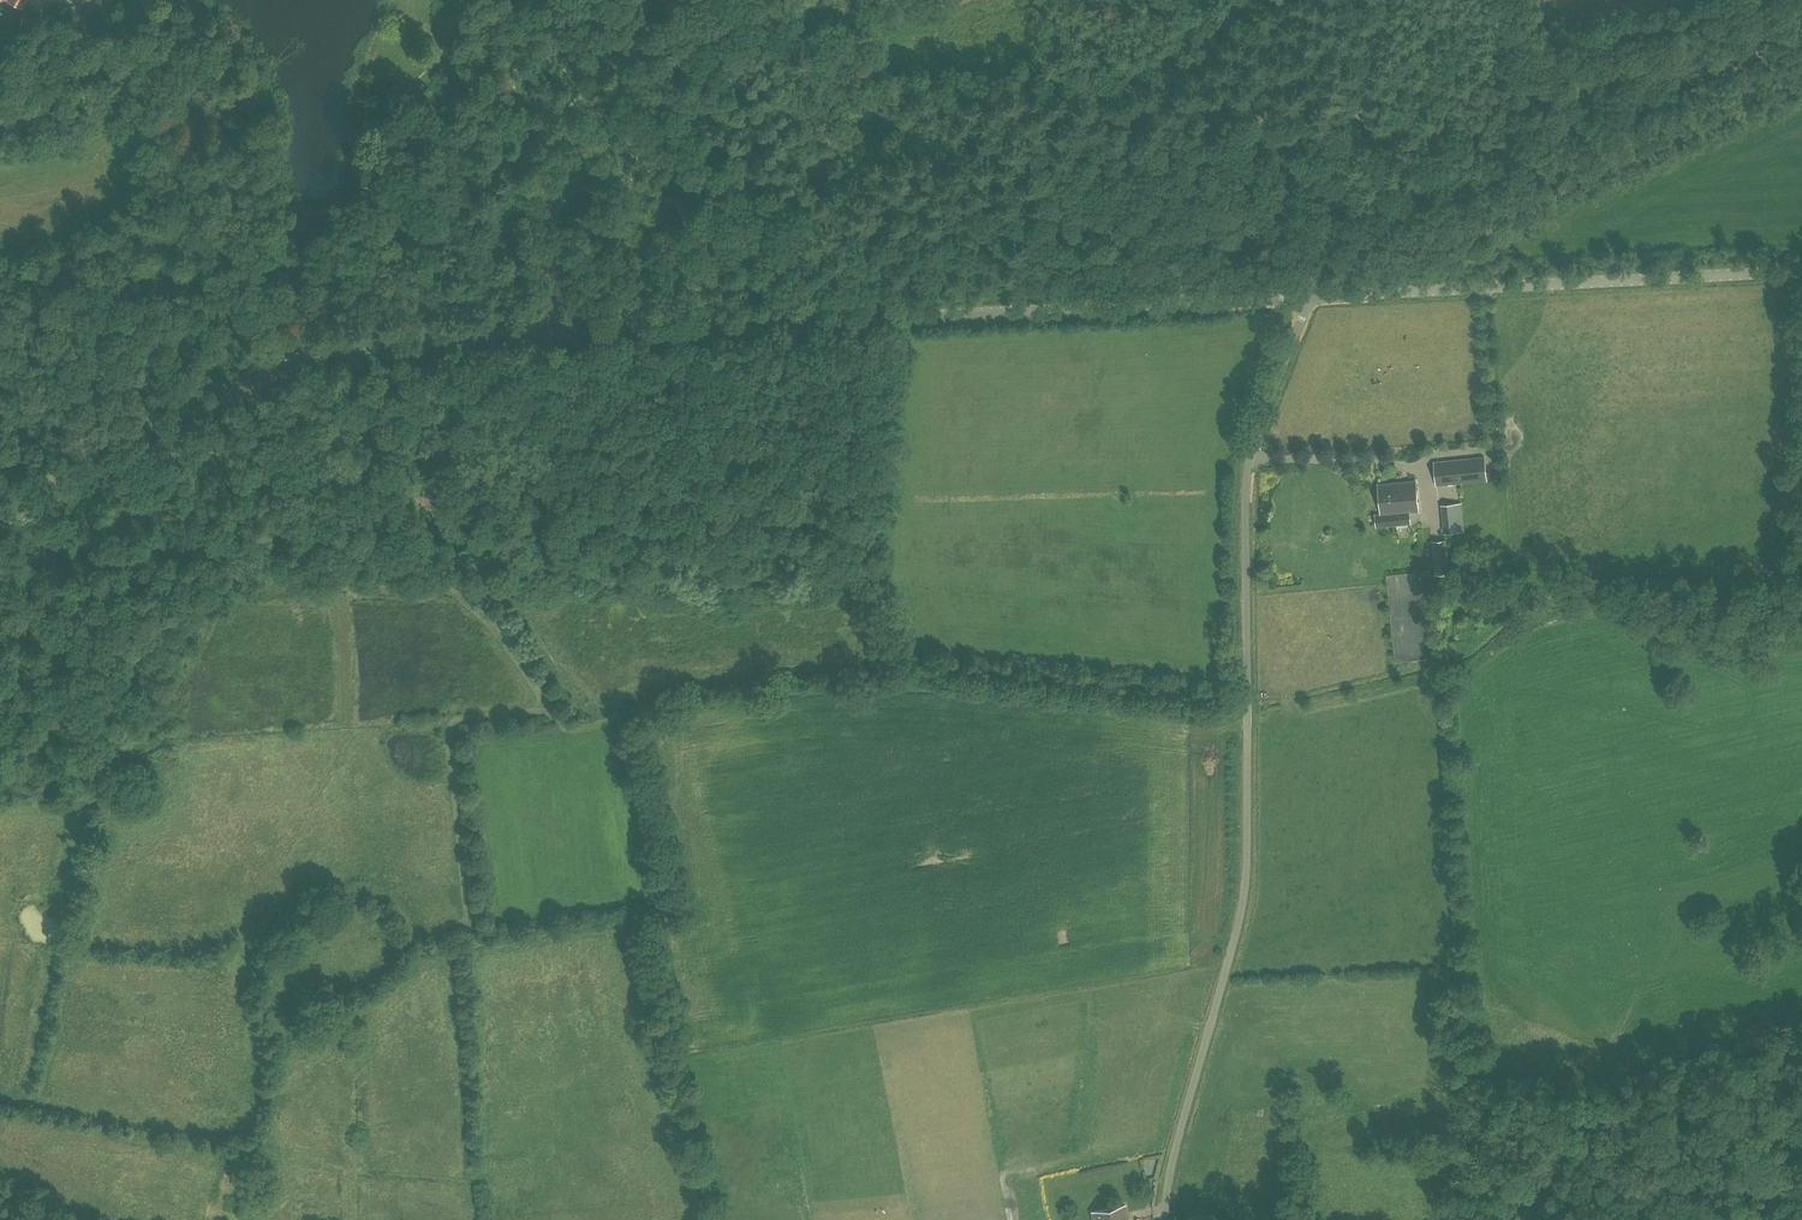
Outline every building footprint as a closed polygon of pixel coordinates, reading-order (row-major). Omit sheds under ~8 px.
[(35,33),(37,20),(22,18),(20,31),(35,33)] [(1436,485),(1487,480),(1485,457),(1434,462),(1436,485)] [(1411,523),(1410,512),(1419,511),(1416,481),(1379,484),(1381,513),(1376,514),(1377,526),(1411,523)] [(1465,531),(1462,502),(1441,505),(1444,533),(1465,531)] [(1450,574),(1447,540),(1431,541),(1435,575),(1450,574)] [(1055,1192),(1066,1191),(1064,1181),(1054,1183),(1055,1192)] [(1125,1205),(1092,1212),(1093,1219),(1128,1219),(1125,1205)]
